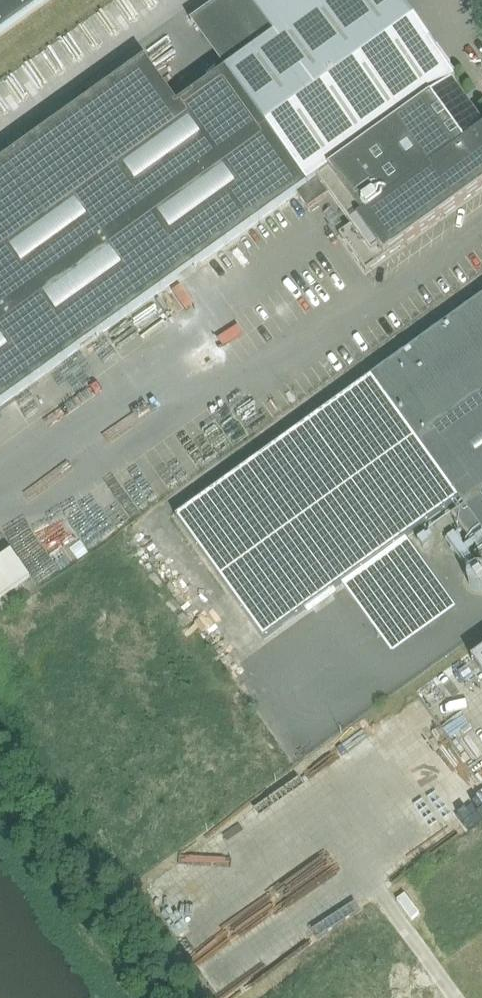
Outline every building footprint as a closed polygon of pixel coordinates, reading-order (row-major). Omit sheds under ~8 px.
[(0,164),(0,407),(143,305),(303,189),(452,83),(456,81),(398,0),(222,0),(190,23),(225,72),(178,106),(145,60),(28,144),(0,164)] [(45,0),(0,0),(0,32),(45,0)] [(303,189),(314,205),(334,190),(357,222),(338,235),(365,273),(481,189),(481,125),(452,83),(303,189)] [(175,517),(264,640),(460,500),(464,506),(451,515),(481,558),(481,297),(371,377),(175,517)] [(36,458),(28,465),(40,479),(48,472),(36,458)] [(80,472),(72,478),(82,492),(90,486),(80,472)] [(434,528),(440,536),(452,528),(445,519),(434,528)] [(39,583),(22,556),(0,570),(0,608),(39,583)] [(478,568),(474,570),(470,573),(468,578),(468,583),(471,588),(475,591),(479,592),(481,591),(481,569),(478,568)] [(481,675),(481,652),(471,660),(481,675)]
